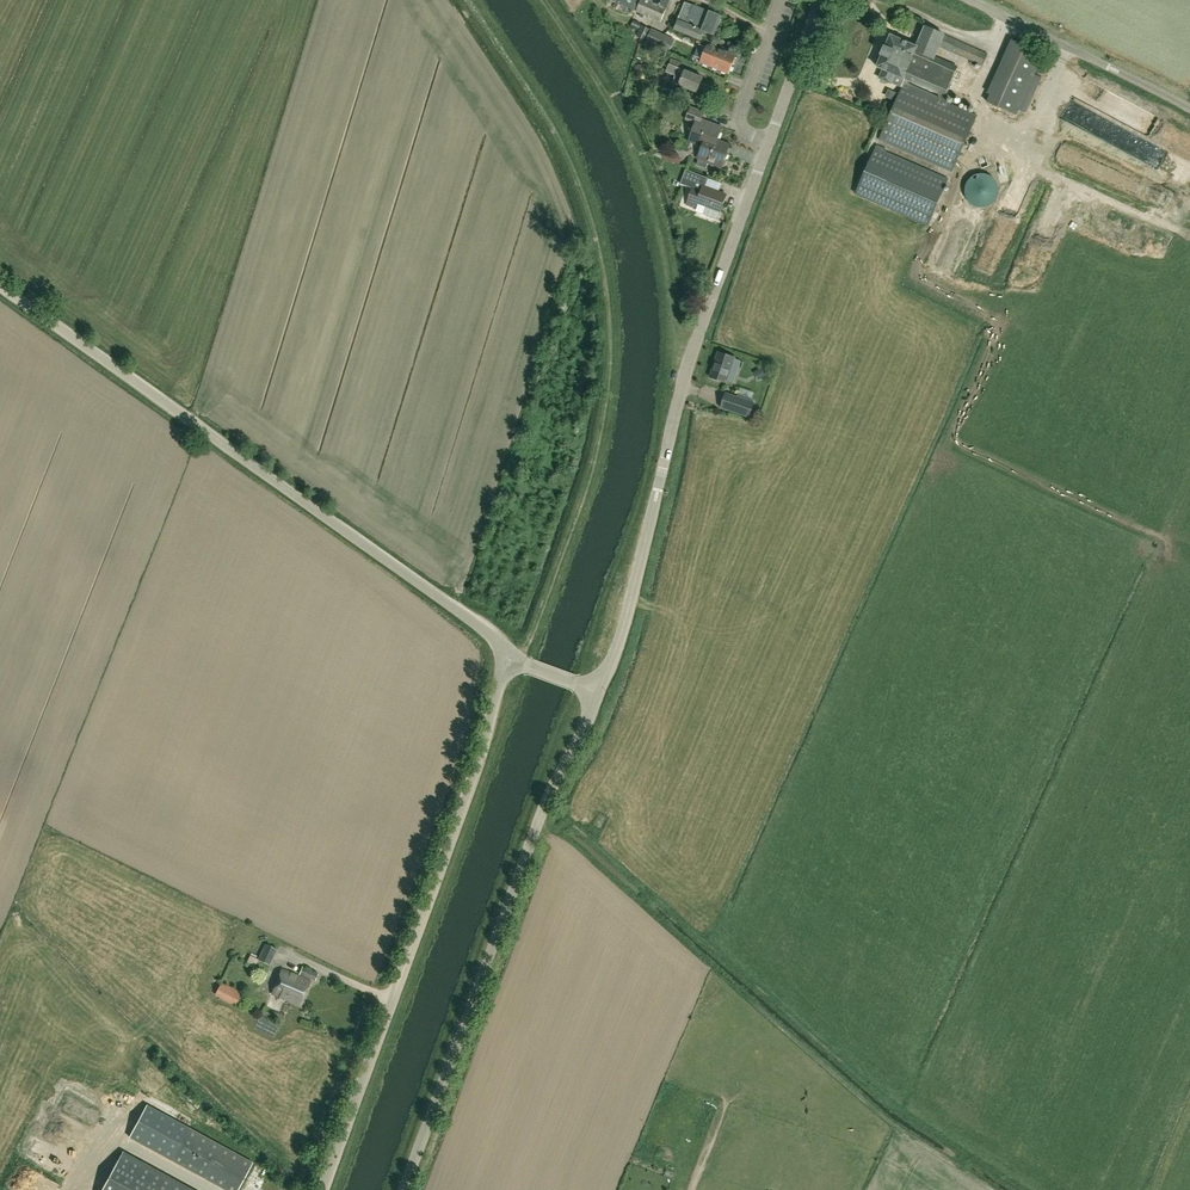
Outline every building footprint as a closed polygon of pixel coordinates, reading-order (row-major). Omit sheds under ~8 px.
[(670,0),(617,0),(633,11),(635,8),(637,9),(636,11),(661,22),(670,0)] [(675,29),(701,40),(704,31),(715,35),(722,16),(708,10),(708,11),(685,2),(675,29)] [(636,37),(637,37),(645,41),(645,42),(669,53),(675,40),(651,29),(651,30),(642,25),(638,32),(636,37)] [(904,79),(904,83),(908,85),(909,81),(945,97),(958,67),(935,57),(939,47),(982,66),(987,54),(925,26),(916,46),(890,35),(876,66),(883,69),(879,78),(891,83),(895,74),(904,79)] [(1015,41),(987,102),(1016,115),(1043,54),(1015,41)] [(736,56),(707,44),(700,62),(729,73),(736,56)] [(679,85),(697,92),(703,77),(685,70),(670,64),(667,72),(676,75),(673,82),(679,85)] [(952,170),(977,115),(908,85),(904,83),(897,99),(880,138),(952,170)] [(686,120),(696,123),(692,132),(717,141),(718,139),(722,127),(701,119),(704,112),(691,107),(686,120)] [(730,144),(718,139),(717,141),(692,132),(689,141),(702,146),(698,159),(721,168),(722,166),(723,166),(725,166),(726,163),(725,161),(724,160),(730,144)] [(876,146),(856,194),(928,226),(941,195),(948,178),(876,146)] [(670,162),(680,165),(681,161),(678,154),(674,152),(670,162)] [(717,220),(720,211),(726,195),(705,187),(709,178),(685,170),(680,184),(693,189),(687,205),(697,208),(698,203),(706,206),(703,215),(717,220)] [(996,199),(998,194),(999,189),(997,183),(994,179),(989,176),(984,174),(979,174),(973,176),(969,180),(966,185),(965,190),(966,195),(968,200),(972,204),(977,207),(983,208),(988,206),(993,204),(996,199)] [(704,235),(690,237),(693,256),(707,254),(704,235)] [(726,382),(733,362),(734,358),(718,353),(710,376),(709,377),(726,382),(727,382),(726,382)] [(771,374),(766,366),(758,370),(762,378),(771,374)] [(755,402),(725,392),(720,408),(749,418),(755,402)] [(265,944),(258,959),(270,965),(277,949),(265,944)] [(318,973),(302,967),(299,974),(315,980),(318,973)] [(310,981),(281,969),(272,993),(287,999),(286,1000),(300,1006),(310,981)] [(222,982),(215,995),(236,1005),(243,992),(222,982)] [(253,1164),(142,1103),(124,1135),(224,1189),(239,1189),(253,1164)] [(123,1153),(102,1189),(191,1189),(123,1153)]
